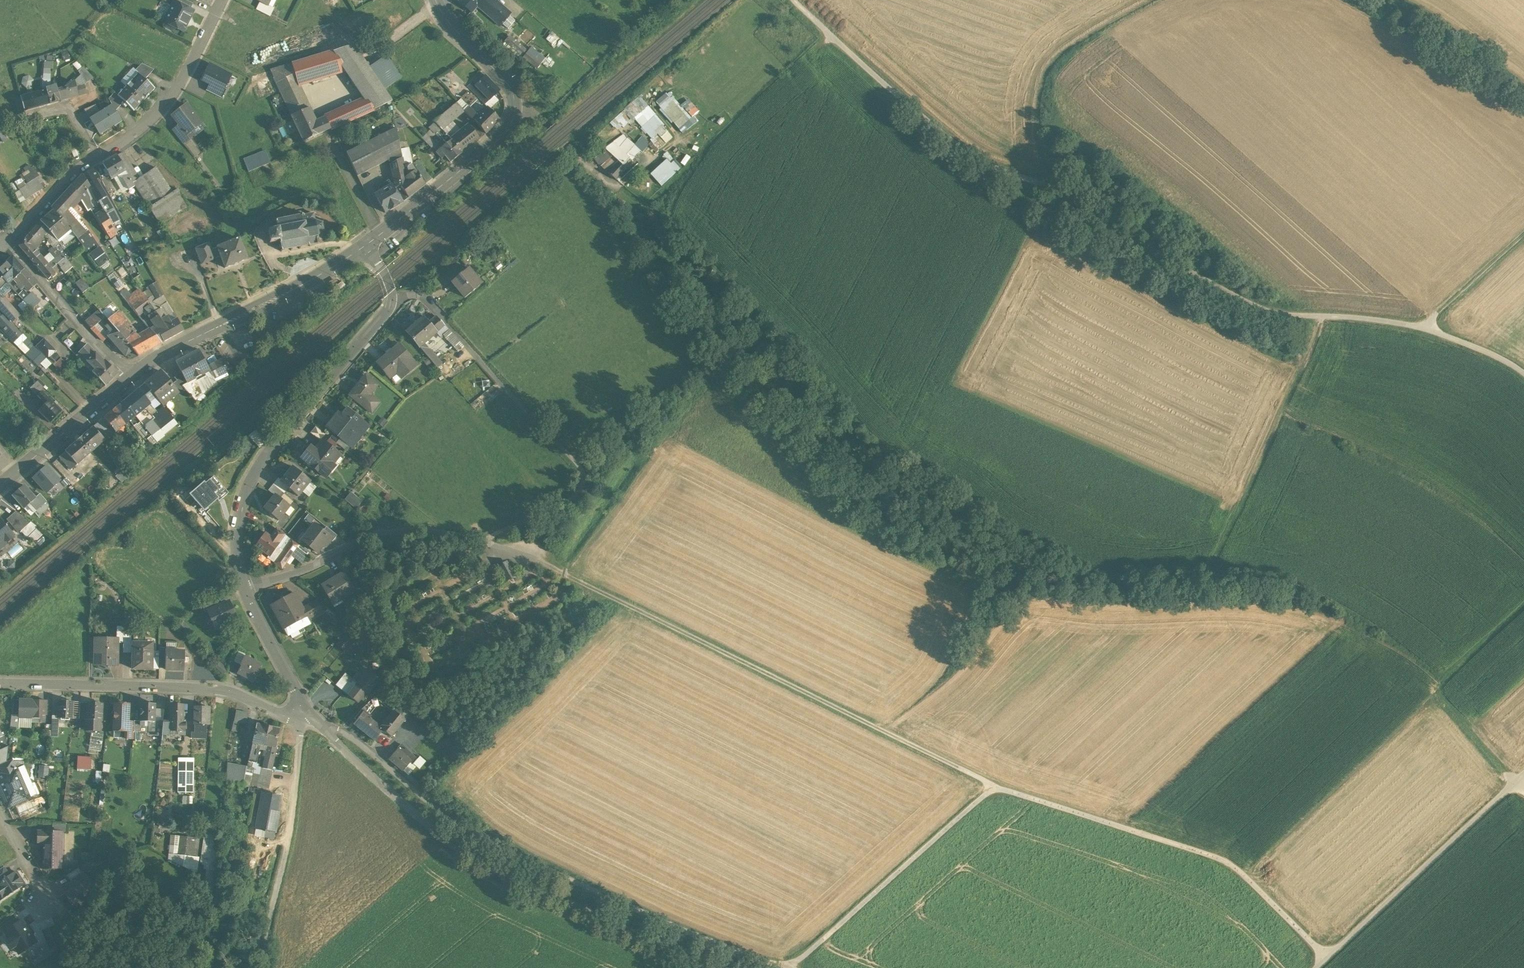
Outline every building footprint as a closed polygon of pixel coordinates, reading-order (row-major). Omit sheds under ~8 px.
[(185,0),(175,0),(174,2),(190,10),(193,4),(185,0)] [(267,5),(274,8),(278,0),(270,0),(267,5)] [(459,2),(471,12),(479,2),(496,17),(504,9),(494,0),(460,0),(459,2)] [(190,10),(174,2),(164,22),(164,27),(171,31),(175,28),(183,32),(193,11),(190,10)] [(267,6),(260,2),(256,10),(270,17),(274,8),(267,5),(267,6)] [(504,9),(496,17),(493,20),(499,25),(509,13),(504,9)] [(514,21),(509,15),(502,23),(507,28),(514,21)] [(510,35),(504,41),(535,70),(542,62),(538,58),(540,55),(530,46),(526,50),(510,35)] [(353,45),(292,64),(293,66),(298,84),(335,73),(344,67),(360,55),(353,45)] [(370,69),(360,55),(344,67),(367,99),(374,109),(392,101),(384,90),(370,69)] [(390,55),(370,69),(384,90),(404,76),(390,55)] [(154,70),(141,64),(135,71),(138,74),(138,73),(145,79),(154,70)] [(230,75),(209,65),(202,79),(210,83),(223,90),(230,75)] [(298,84),(293,66),(274,75),(293,116),(310,108),(298,84)] [(93,78),(83,67),(78,71),(81,76),(85,83),(86,83),(93,78)] [(50,69),(43,68),(43,79),(42,79),(42,85),(43,90),(46,89),(50,87),(49,80),(50,69)] [(66,81),(61,84),(62,88),(61,88),(62,90),(67,89),(75,82),(76,81),(81,76),(78,71),(66,81)] [(482,72),(467,86),(485,104),(495,95),(500,90),(482,72)] [(138,74),(126,87),(142,102),(155,89),(145,79),(138,73),(138,74)] [(81,76),(76,81),(75,82),(78,95),(86,93),(84,84),(86,83),(85,83),(81,76)] [(56,86),(50,87),(46,89),(48,95),(47,95),(50,103),(78,95),(75,82),(67,89),(62,90),(61,88),(62,88),(61,84),(56,86)] [(223,90),(210,83),(206,90),(221,98),(225,91),(223,90)] [(142,102),(126,87),(117,95),(117,96),(123,102),(121,104),(125,108),(127,105),(133,111),(142,102)] [(35,93),(20,97),(24,109),(24,111),(50,103),(47,95),(48,95),(46,89),(43,90),(42,90),(42,91),(35,93)] [(114,92),(108,99),(112,105),(115,111),(121,104),(123,102),(117,96),(117,95),(114,92)] [(670,94),(663,100),(666,104),(662,107),(681,128),(701,110),(696,105),(687,113),(670,94)] [(488,107),(490,109),(499,100),(495,95),(485,104),(488,107)] [(645,133),(635,143),(643,151),(660,134),(668,143),(675,136),(666,127),(669,124),(640,95),(612,121),(621,130),(635,117),(644,127),(642,130),(645,133)] [(367,99),(316,122),(322,133),(374,109),(367,99)] [(21,100),(15,102),(17,111),(24,109),(21,100)] [(449,102),(439,109),(442,113),(434,121),(437,125),(446,135),(450,131),(445,125),(464,110),(456,103),(452,106),(449,102)] [(186,104),(179,110),(180,111),(173,117),(179,124),(187,134),(188,133),(201,123),(186,104)] [(95,105),(84,110),(90,120),(101,113),(95,105)] [(115,111),(112,105),(105,110),(106,110),(110,117),(114,124),(113,124),(114,126),(121,122),(115,111)] [(478,117),(477,118),(473,115),(475,113),(469,107),(464,112),(470,117),(475,120),(486,133),(500,119),(490,109),(488,107),(478,117)] [(293,116),(291,116),(303,141),(322,133),(316,122),(310,108),(293,116)] [(101,113),(90,120),(98,132),(106,127),(107,128),(113,124),(114,124),(110,117),(106,110),(105,110),(101,113)] [(468,124),(480,138),(486,133),(475,120),(468,124)] [(187,134),(179,124),(172,130),(183,144),(191,137),(188,133),(187,134)] [(468,124),(451,138),(452,139),(462,152),(480,138),(468,124)] [(446,135),(437,125),(431,129),(441,140),(442,138),(447,143),(452,139),(451,138),(450,139),(446,135)] [(396,129),(369,142),(380,165),(387,161),(391,166),(396,187),(407,180),(407,179),(406,176),(403,164),(401,149),(400,149),(396,129)] [(440,148),(427,134),(422,138),(436,152),(440,148)] [(607,144),(609,148),(609,149),(615,143),(619,148),(627,138),(634,144),(626,154),(632,160),(643,151),(635,143),(625,134),(607,144)] [(191,137),(183,144),(195,159),(202,153),(197,147),(198,146),(191,137)] [(620,149),(614,155),(619,160),(608,171),(615,178),(632,160),(626,154),(634,144),(627,138),(619,148),(620,149)] [(462,152),(452,139),(447,143),(440,148),(436,152),(442,158),(445,155),(451,162),(462,152)] [(369,142),(346,153),(351,164),(358,176),(366,172),(380,165),(369,142)] [(609,148),(595,157),(601,164),(605,161),(612,153),(614,155),(620,149),(619,148),(615,143),(609,149),(609,148)] [(407,148),(401,149),(403,164),(410,162),(407,148)] [(128,175),(134,171),(123,152),(117,155),(128,175)] [(605,161),(601,164),(608,171),(619,160),(614,155),(612,153),(605,161)] [(117,155),(103,163),(112,179),(120,174),(129,189),(134,186),(128,175),(117,155)] [(267,155),(245,164),(248,172),(270,163),(267,155)] [(672,163),(667,158),(651,172),(663,185),(682,167),(675,160),(672,163)] [(396,187),(394,188),(402,200),(403,201),(425,184),(411,164),(407,167),(409,174),(406,176),(407,179),(407,180),(396,187)] [(100,177),(95,168),(90,171),(95,180),(96,180),(100,177)] [(134,171),(128,175),(134,186),(135,186),(141,196),(150,208),(173,193),(156,168),(139,179),(134,171)] [(433,178),(425,168),(420,172),(427,183),(433,178)] [(36,177),(31,169),(23,173),(29,182),(30,181),(36,177)] [(90,171),(83,175),(90,186),(103,208),(104,211),(112,207),(96,180),(95,180),(90,171)] [(380,200),(366,172),(358,176),(372,204),(380,200)] [(83,175),(79,179),(72,187),(80,199),(82,202),(85,207),(91,203),(90,198),(85,190),(90,186),(83,175)] [(36,177),(30,181),(37,192),(43,188),(36,177)] [(29,182),(24,185),(25,186),(31,195),(37,192),(30,181),(29,182)] [(25,186),(20,190),(25,199),(31,195),(25,186)] [(141,196),(135,186),(129,189),(125,192),(126,193),(131,203),(141,196)] [(72,187),(52,208),(70,229),(89,253),(99,246),(88,230),(86,232),(67,211),(68,211),(67,210),(71,206),(73,208),(80,199),(72,187)] [(178,189),(173,193),(150,208),(161,225),(189,207),(178,189)] [(25,199),(20,190),(15,194),(21,202),(25,199)] [(380,200),(372,204),(380,217),(398,206),(390,194),(380,200)] [(620,197),(614,202),(623,212),(629,208),(620,197)] [(53,210),(40,222),(50,233),(57,240),(57,241),(70,229),(52,208),(53,210)] [(104,211),(103,208),(101,209),(103,212),(98,215),(96,216),(110,238),(117,234),(106,214),(104,211)] [(114,210),(106,214),(112,224),(119,221),(116,215),(117,215),(114,210)] [(296,213),(293,216),(292,216),(292,218),(286,219),(285,217),(284,217),(284,219),(276,221),(275,220),(274,221),(275,222),(277,229),(275,229),(273,228),(271,229),(270,231),(270,232),(267,232),(269,243),(277,242),(278,243),(279,243),(281,250),(280,251),(281,252),(282,250),(290,249),(290,251),(292,250),(291,249),(298,247),(299,249),(300,249),(300,247),(308,245),(309,246),(310,245),(309,244),(314,243),(315,244),(319,243),(318,237),(317,235),(322,231),(324,232),(324,231),(322,230),(321,224),(323,223),(322,222),(320,223),(314,221),(313,214),(303,216),(304,215),(300,212),(296,213)] [(40,222),(25,239),(34,250),(35,249),(37,247),(45,238),(50,233),(40,222)] [(57,240),(50,233),(45,238),(53,248),(54,248),(55,248),(60,244),(57,241),(57,240)] [(34,250),(25,239),(19,246),(33,262),(38,257),(40,255),(34,250)] [(239,239),(216,248),(220,257),(224,268),(247,259),(239,239)] [(209,244),(195,249),(201,264),(220,257),(216,248),(211,250),(209,244)] [(61,254),(55,248),(54,248),(53,248),(49,252),(55,259),(61,254)] [(100,248),(90,255),(99,266),(108,259),(100,248)] [(55,259),(49,265),(53,268),(58,264),(65,257),(62,253),(55,259)] [(12,256),(0,268),(0,277),(6,283),(8,284),(13,279),(18,285),(20,282),(28,291),(36,284),(12,256)] [(53,270),(50,270),(38,257),(33,262),(48,279),(51,277),(52,278),(57,274),(56,274),(57,273),(56,272),(56,273),(53,270)] [(65,257),(58,264),(59,265),(61,268),(69,262),(65,257)] [(61,268),(61,269),(65,274),(73,267),(69,262),(61,268)] [(468,268),(459,275),(459,276),(452,282),(465,297),(481,284),(468,268)] [(20,282),(18,285),(13,279),(8,284),(23,300),(28,295),(30,294),(28,291),(20,282)] [(89,288),(82,279),(75,284),(83,293),(89,288)] [(150,286),(156,299),(164,296),(157,282),(150,286)] [(121,294),(126,300),(132,295),(127,288),(121,294)] [(6,317),(6,318),(12,312),(13,311),(1,297),(5,294),(0,289),(0,310),(6,317)] [(147,299),(140,289),(132,295),(126,300),(139,316),(141,314),(141,313),(143,312),(151,306),(147,299)] [(28,295),(23,300),(25,302),(36,314),(44,306),(31,293),(30,294),(28,295)] [(156,299),(155,300),(152,296),(147,299),(151,306),(154,309),(161,306),(167,302),(164,296),(156,299)] [(177,319),(167,302),(161,306),(154,309),(172,337),(184,331),(177,319)] [(154,309),(151,306),(143,312),(145,316),(149,313),(153,319),(150,320),(157,330),(164,341),(172,337),(154,309)] [(100,311),(86,323),(92,329),(105,317),(100,311)] [(12,312),(6,318),(12,323),(18,318),(12,312)] [(135,333),(117,312),(107,320),(110,324),(125,340),(135,333)] [(141,314),(139,316),(150,329),(161,343),(164,341),(157,330),(150,320),(153,319),(149,313),(145,316),(143,312),(141,313),(141,314)] [(0,318),(0,326),(12,339),(19,332),(3,315),(0,318)] [(424,316),(406,331),(419,347),(424,343),(437,331),(439,329),(445,325),(436,315),(429,322),(424,316)] [(105,317),(92,329),(103,342),(109,337),(107,336),(111,333),(105,327),(110,324),(107,320),(105,317)] [(125,340),(110,324),(105,327),(111,333),(107,336),(109,337),(125,356),(133,350),(125,340)] [(449,330),(445,325),(439,329),(443,334),(449,330)] [(135,333),(125,340),(133,350),(138,356),(161,343),(150,329),(138,336),(135,333)] [(464,346),(449,330),(443,334),(453,346),(455,348),(458,351),(464,346)] [(21,334),(19,332),(12,339),(14,341),(15,341),(18,344),(21,341),(26,337),(22,333),(21,334)] [(34,345),(26,337),(21,341),(29,350),(34,345)] [(56,351),(44,338),(35,346),(46,358),(48,359),(56,351)] [(437,360),(424,343),(419,347),(433,363),(437,360)] [(95,352),(87,344),(78,352),(87,361),(95,352)] [(417,365),(399,344),(392,349),(392,350),(377,363),(390,378),(405,365),(410,370),(417,365)] [(46,358),(34,345),(29,350),(25,354),(28,356),(38,366),(46,358)] [(199,349),(176,362),(181,372),(187,383),(196,378),(197,380),(207,375),(205,373),(210,371),(208,367),(199,349)] [(87,361),(78,352),(76,355),(92,372),(95,369),(87,361)] [(104,361),(95,352),(87,361),(95,369),(92,372),(105,385),(117,373),(105,360),(104,361)] [(38,366),(28,356),(19,364),(31,376),(39,367),(38,366)] [(225,372),(219,361),(208,367),(210,371),(205,373),(207,375),(197,380),(204,392),(216,382),(214,378),(226,371),(230,379),(236,373),(226,357),(224,359),(230,369),(225,372)] [(230,369),(224,359),(219,361),(225,372),(230,369)] [(161,371),(145,384),(156,398),(160,402),(168,396),(170,399),(178,393),(178,392),(172,385),(161,371)] [(230,379),(226,371),(214,378),(216,382),(220,389),(227,382),(230,379)] [(187,383),(181,372),(175,377),(178,381),(182,385),(187,383)] [(365,375),(349,395),(371,412),(378,404),(368,396),(377,385),(365,375)] [(37,381),(30,388),(36,394),(40,390),(43,387),(37,381)] [(182,385),(178,381),(172,385),(178,392),(178,393),(180,396),(186,391),(182,385)] [(204,392),(195,401),(200,406),(220,389),(216,382),(204,392)] [(156,398),(145,384),(138,389),(150,403),(156,398)] [(138,389),(123,402),(135,416),(145,407),(150,403),(138,389)] [(41,392),(37,396),(45,403),(49,399),(41,392)] [(61,411),(49,399),(45,403),(38,410),(50,422),(61,411)] [(123,402),(114,409),(120,416),(119,417),(125,424),(132,418),(135,416),(123,402)] [(145,407),(135,416),(140,422),(143,425),(145,428),(152,436),(160,430),(155,423),(152,421),(155,419),(153,416),(145,407)] [(177,424),(164,407),(160,410),(164,416),(162,417),(167,423),(171,428),(172,429),(177,424)] [(369,426),(347,408),(341,416),(342,417),(338,422),(333,418),(326,427),(333,433),(339,437),(346,443),(357,429),(363,433),(369,426)] [(114,409),(93,427),(104,441),(125,424),(119,417),(120,416),(114,409)] [(160,410),(153,416),(155,419),(152,421),(155,423),(162,417),(164,416),(160,410)] [(140,422),(135,416),(132,418),(137,425),(140,423),(140,422)] [(162,417),(155,423),(160,430),(167,423),(162,417)] [(167,423),(160,430),(164,435),(171,428),(167,423)] [(326,435),(315,426),(310,433),(321,442),(323,440),(326,435)] [(82,437),(76,442),(65,452),(77,464),(77,465),(104,441),(93,427),(82,437)] [(152,436),(145,428),(142,429),(141,431),(147,439),(152,436)] [(160,430),(152,436),(157,443),(165,436),(164,435),(160,430)] [(339,437),(333,433),(330,437),(336,441),(339,437)] [(339,437),(336,441),(342,447),(346,443),(339,437)] [(340,454),(323,440),(321,442),(312,454),(307,450),(300,458),(322,475),(340,454)] [(77,464),(65,452),(59,457),(71,470),(77,464)] [(127,465),(116,475),(123,483),(134,472),(127,465)] [(33,478),(47,493),(60,481),(46,466),(33,478)] [(310,481),(292,467),(281,481),(280,483),(287,489),(297,496),(300,493),(309,482),(310,481)] [(179,487),(171,477),(165,483),(172,493),(179,487)] [(228,494),(213,477),(205,484),(203,482),(190,494),(203,509),(215,499),(218,502),(228,494)] [(287,489),(280,483),(281,481),(278,478),(273,485),(284,493),(287,489)] [(316,489),(309,482),(300,493),(308,499),(316,489)] [(32,494),(24,485),(12,495),(12,496),(17,501),(24,509),(27,505),(29,507),(31,506),(32,505),(30,503),(35,498),(32,494)] [(284,493),(273,485),(268,491),(274,496),(275,495),(280,498),(284,493)] [(352,492),(347,500),(357,508),(363,501),(352,492)] [(39,494),(35,498),(30,503),(32,505),(31,506),(36,511),(46,502),(39,494)] [(280,498),(275,495),(274,496),(263,510),(278,521),(284,513),(283,512),(288,505),(280,498)] [(289,506),(288,505),(283,512),(284,513),(289,517),(294,510),(289,506)] [(30,522),(15,511),(6,519),(18,533),(30,522)] [(13,537),(0,521),(0,548),(13,537)] [(322,532),(314,525),(301,541),(316,553),(321,547),(321,545),(327,545),(330,540),(331,539),(326,535),(322,532)] [(337,536),(326,527),(322,532),(326,535),(331,539),(330,540),(332,542),(337,536)] [(276,529),(270,537),(265,533),(255,547),(268,556),(266,558),(281,569),(291,556),(298,546),(285,535),(276,529)] [(298,546),(291,556),(301,564),(308,554),(298,546)] [(513,571),(508,562),(500,567),(505,576),(506,576),(508,580),(515,576),(512,572),(513,571)] [(343,572),(335,577),(336,578),(321,587),(332,605),(354,592),(354,591),(350,584),(343,572)] [(362,592),(355,580),(350,584),(354,591),(354,592),(357,596),(362,592)] [(302,609),(294,593),(271,606),(283,629),(306,617),(306,616),(302,609)] [(316,601),(302,609),(306,616),(306,617),(307,619),(308,619),(321,612),(316,601)] [(213,602),(202,606),(205,613),(208,612),(216,608),(213,602)] [(216,608),(208,612),(210,617),(209,621),(212,622),(214,625),(221,621),(222,624),(236,618),(229,602),(216,608)] [(392,614),(386,617),(389,623),(395,620),(392,614)] [(306,617),(283,629),(287,636),(310,624),(308,619),(307,619),(306,617)] [(184,623),(179,629),(188,636),(193,630),(184,623)] [(346,636),(339,644),(344,649),(351,641),(352,641),(346,636)] [(116,639),(95,639),(95,665),(117,665),(117,643),(117,639),(116,639)] [(351,641),(344,649),(349,653),(356,645),(351,641)] [(152,643),(133,643),(133,669),(151,669),(151,659),(152,643)] [(166,651),(165,669),(165,670),(184,670),(184,652),(166,651)] [(240,651),(235,662),(240,665),(244,657),(248,658),(249,655),(240,651)] [(248,658),(244,657),(240,665),(240,666),(241,666),(237,674),(238,674),(253,681),(261,665),(248,658)] [(240,665),(235,662),(230,673),(236,677),(238,674),(237,674),(241,666),(240,666),(240,665)] [(360,668),(352,662),(348,666),(356,673),(360,668)] [(223,677),(230,670),(222,663),(216,670),(223,677)] [(348,666),(338,681),(343,685),(341,689),(348,694),(346,697),(350,701),(352,698),(357,702),(369,686),(361,679),(360,678),(361,676),(356,673),(348,666)] [(381,680),(367,669),(361,676),(360,678),(361,679),(369,686),(373,689),(381,680)] [(32,700),(20,700),(19,716),(19,718),(31,718),(32,700)] [(46,701),(32,700),(31,718),(32,718),(40,718),(40,722),(45,722),(46,701)] [(73,702),(59,701),(58,718),(72,719),(73,702)] [(87,703),(80,703),(79,728),(86,728),(87,703)] [(102,704),(87,703),(86,728),(86,730),(91,731),(99,731),(100,731),(101,721),(102,704)] [(129,705),(115,704),(113,730),(126,731),(127,731),(127,721),(128,721),(129,705)] [(155,704),(140,704),(140,722),(140,724),(143,724),(148,724),(148,722),(155,722),(155,704)] [(183,705),(171,704),(170,721),(163,721),(162,734),(170,734),(171,731),(185,731),(185,720),(183,720),(183,705)] [(209,707),(195,707),(194,733),(191,733),(191,738),(206,738),(206,725),(207,725),(207,716),(209,716),(209,707)] [(370,716),(361,709),(354,719),(356,720),(354,724),(374,741),(383,730),(380,728),(369,719),(370,716)] [(248,712),(236,710),(234,720),(246,722),(248,712)] [(393,711),(380,728),(383,730),(391,736),(404,720),(393,711)] [(128,721),(127,721),(127,731),(126,731),(126,739),(135,739),(135,732),(134,732),(134,721),(128,721)] [(158,722),(158,726),(151,726),(151,734),(156,734),(155,742),(161,742),(162,734),(163,721),(158,722)] [(148,726),(148,734),(151,734),(151,726),(158,726),(158,722),(155,722),(148,722),(148,724),(143,724),(143,726),(148,726)] [(148,726),(143,726),(143,724),(140,724),(139,732),(139,733),(140,734),(148,734),(148,726)] [(270,727),(256,724),(250,752),(256,754),(261,755),(262,750),(264,744),(265,745),(270,727)] [(270,727),(265,745),(264,744),(262,750),(267,751),(267,753),(263,768),(271,770),(274,754),(278,755),(280,747),(276,746),(280,729),(270,727)] [(99,731),(91,731),(89,749),(104,751),(106,732),(100,731),(99,731)] [(417,759),(401,744),(398,748),(407,756),(406,757),(411,761),(411,762),(413,764),(414,764),(417,759)] [(7,762),(8,746),(0,750),(0,765),(7,762)] [(407,756),(398,748),(389,759),(396,765),(394,766),(397,769),(399,767),(403,771),(403,770),(411,762),(411,761),(406,757),(407,756)] [(256,754),(250,752),(247,767),(252,768),(256,754)] [(247,767),(237,765),(234,782),(250,785),(252,778),(254,779),(255,774),(259,775),(260,770),(258,769),(259,767),(261,755),(256,754),(252,768),(247,767)] [(92,758),(78,758),(78,771),(93,770),(92,758)] [(0,765),(0,775),(16,768),(12,759),(7,762),(0,765)] [(411,762),(403,770),(408,775),(416,766),(414,764),(413,764),(411,762)] [(237,765),(227,763),(226,781),(234,782),(237,765)] [(40,765),(39,779),(47,779),(48,765),(40,765)] [(263,768),(261,767),(260,770),(259,775),(257,786),(257,787),(269,789),(272,770),(271,770),(263,768)] [(7,807),(29,798),(16,768),(0,775),(0,791),(7,807)] [(104,771),(93,770),(92,777),(97,778),(96,783),(102,784),(104,771)] [(259,775),(255,774),(254,779),(252,778),(250,785),(257,786),(259,775)] [(280,796),(262,793),(255,829),(266,831),(275,833),(279,811),(277,811),(280,796)] [(193,797),(183,797),(183,805),(193,805),(193,797)] [(54,823),(54,832),(61,832),(68,832),(69,824),(54,823)] [(275,833),(266,831),(265,838),(274,840),(275,833)] [(54,832),(38,832),(38,842),(44,842),(44,862),(51,862),(59,862),(60,850),(61,850),(61,832),(54,832)] [(194,839),(171,837),(169,859),(197,872),(198,858),(192,857),(194,839)] [(113,863),(108,874),(114,877),(119,866),(113,863)] [(0,869),(0,882),(9,875),(4,867),(0,869)] [(78,867),(69,873),(73,879),(82,873),(78,867)] [(0,882),(0,898),(1,900),(5,897),(24,884),(15,871),(9,875),(0,882)] [(86,878),(82,873),(73,879),(78,885),(64,894),(75,909),(87,901),(97,893),(87,877),(86,878)] [(75,909),(80,915),(91,907),(87,901),(75,909)] [(37,942),(22,919),(3,932),(18,955),(19,954),(37,942)] [(55,926),(43,931),(50,949),(63,944),(55,926)]
